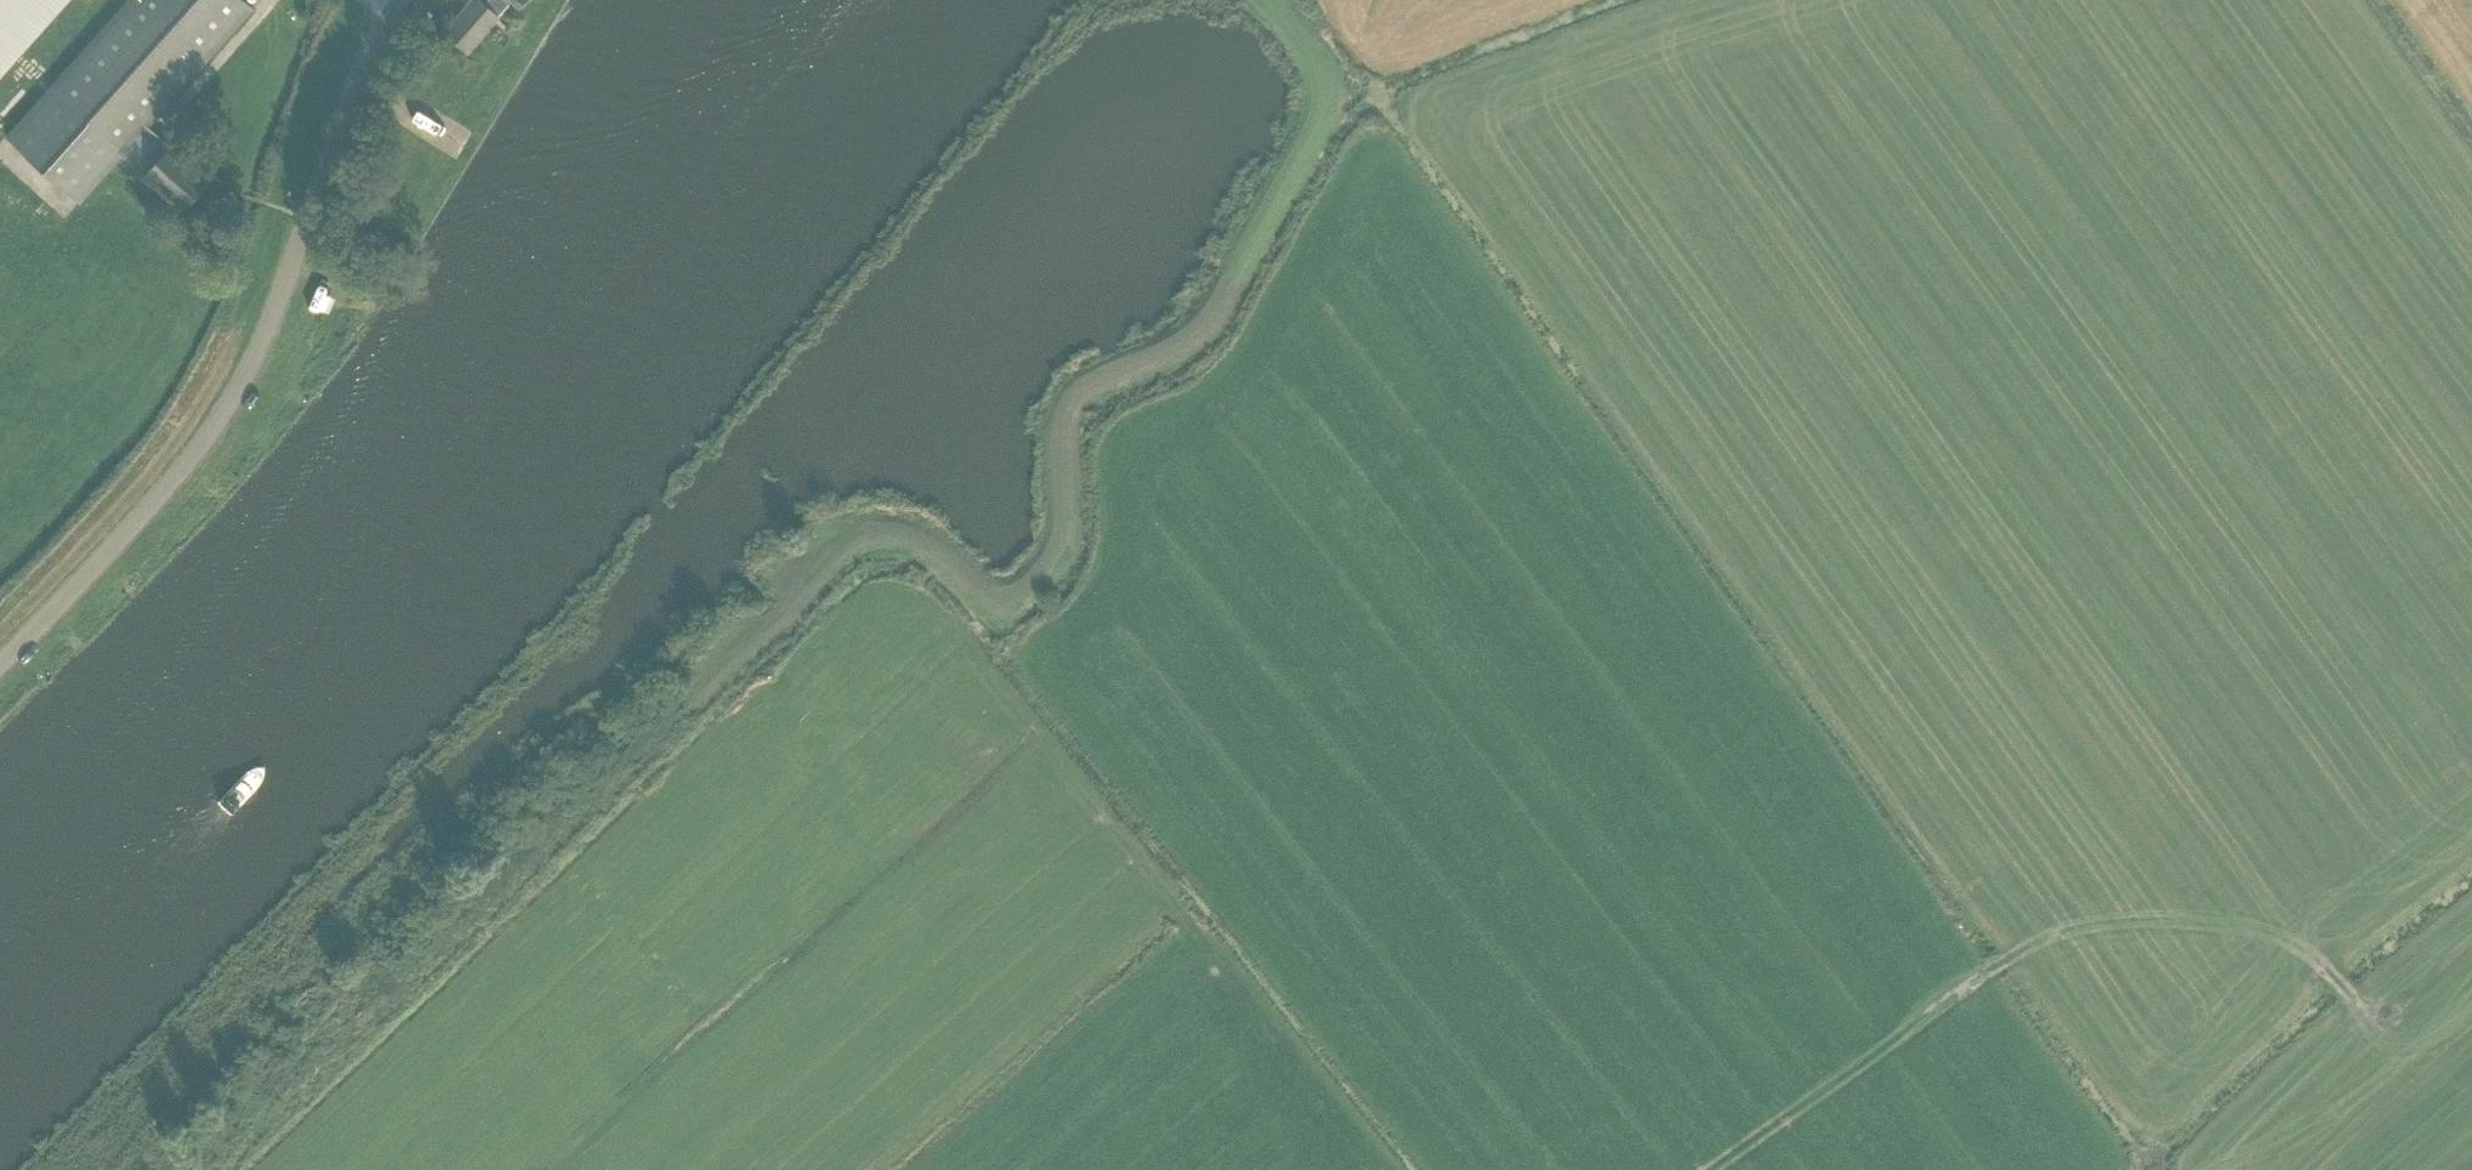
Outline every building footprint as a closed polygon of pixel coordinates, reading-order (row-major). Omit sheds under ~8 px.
[(63,0),(0,0),(0,70),(63,0)] [(181,210),(209,179),(171,145),(170,146),(148,126),(253,9),(242,0),(128,0),(6,136),(81,202),(123,155),(145,174),(143,176),(181,210)] [(444,32),(467,53),(499,16),(498,15),(484,3),(481,0),(471,0),(465,7),(444,32)] [(484,3),(498,15),(511,0),(519,7),(525,0),(487,0),(484,3)]
